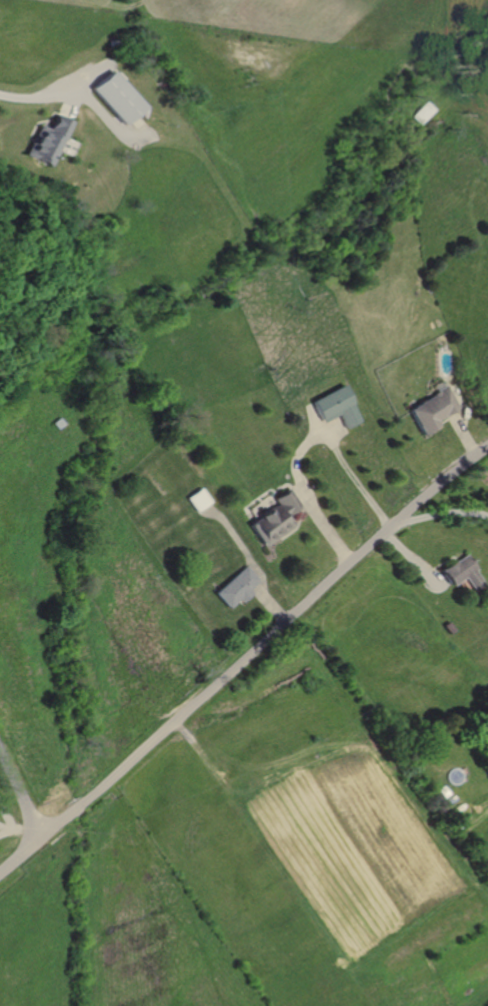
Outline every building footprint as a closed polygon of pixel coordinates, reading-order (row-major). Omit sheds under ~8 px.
[(117,70),(96,88),(127,124),(147,106),(117,70)] [(75,122),(53,165),(29,154),(43,126),(52,130),(60,114),(68,119),(75,122)] [(448,378),(464,405),(457,409),(443,418),(446,423),(429,433),(414,406),(442,390),(438,383),(448,378)] [(351,427),(345,413),(326,422),(315,398),(349,382),(367,420),(351,427)] [(203,486),(213,501),(206,506),(199,510),(190,496),(203,486)] [(277,497),(293,486),(301,498),(305,505),(291,514),(299,525),(268,545),(252,521),(281,502),(277,497)] [(470,554),(487,583),(479,589),(471,576),(458,584),(452,575),(447,567),(470,554)] [(249,564),(262,578),(257,583),(252,588),(256,591),(245,602),(242,598),(233,607),(219,593),(249,564)]
